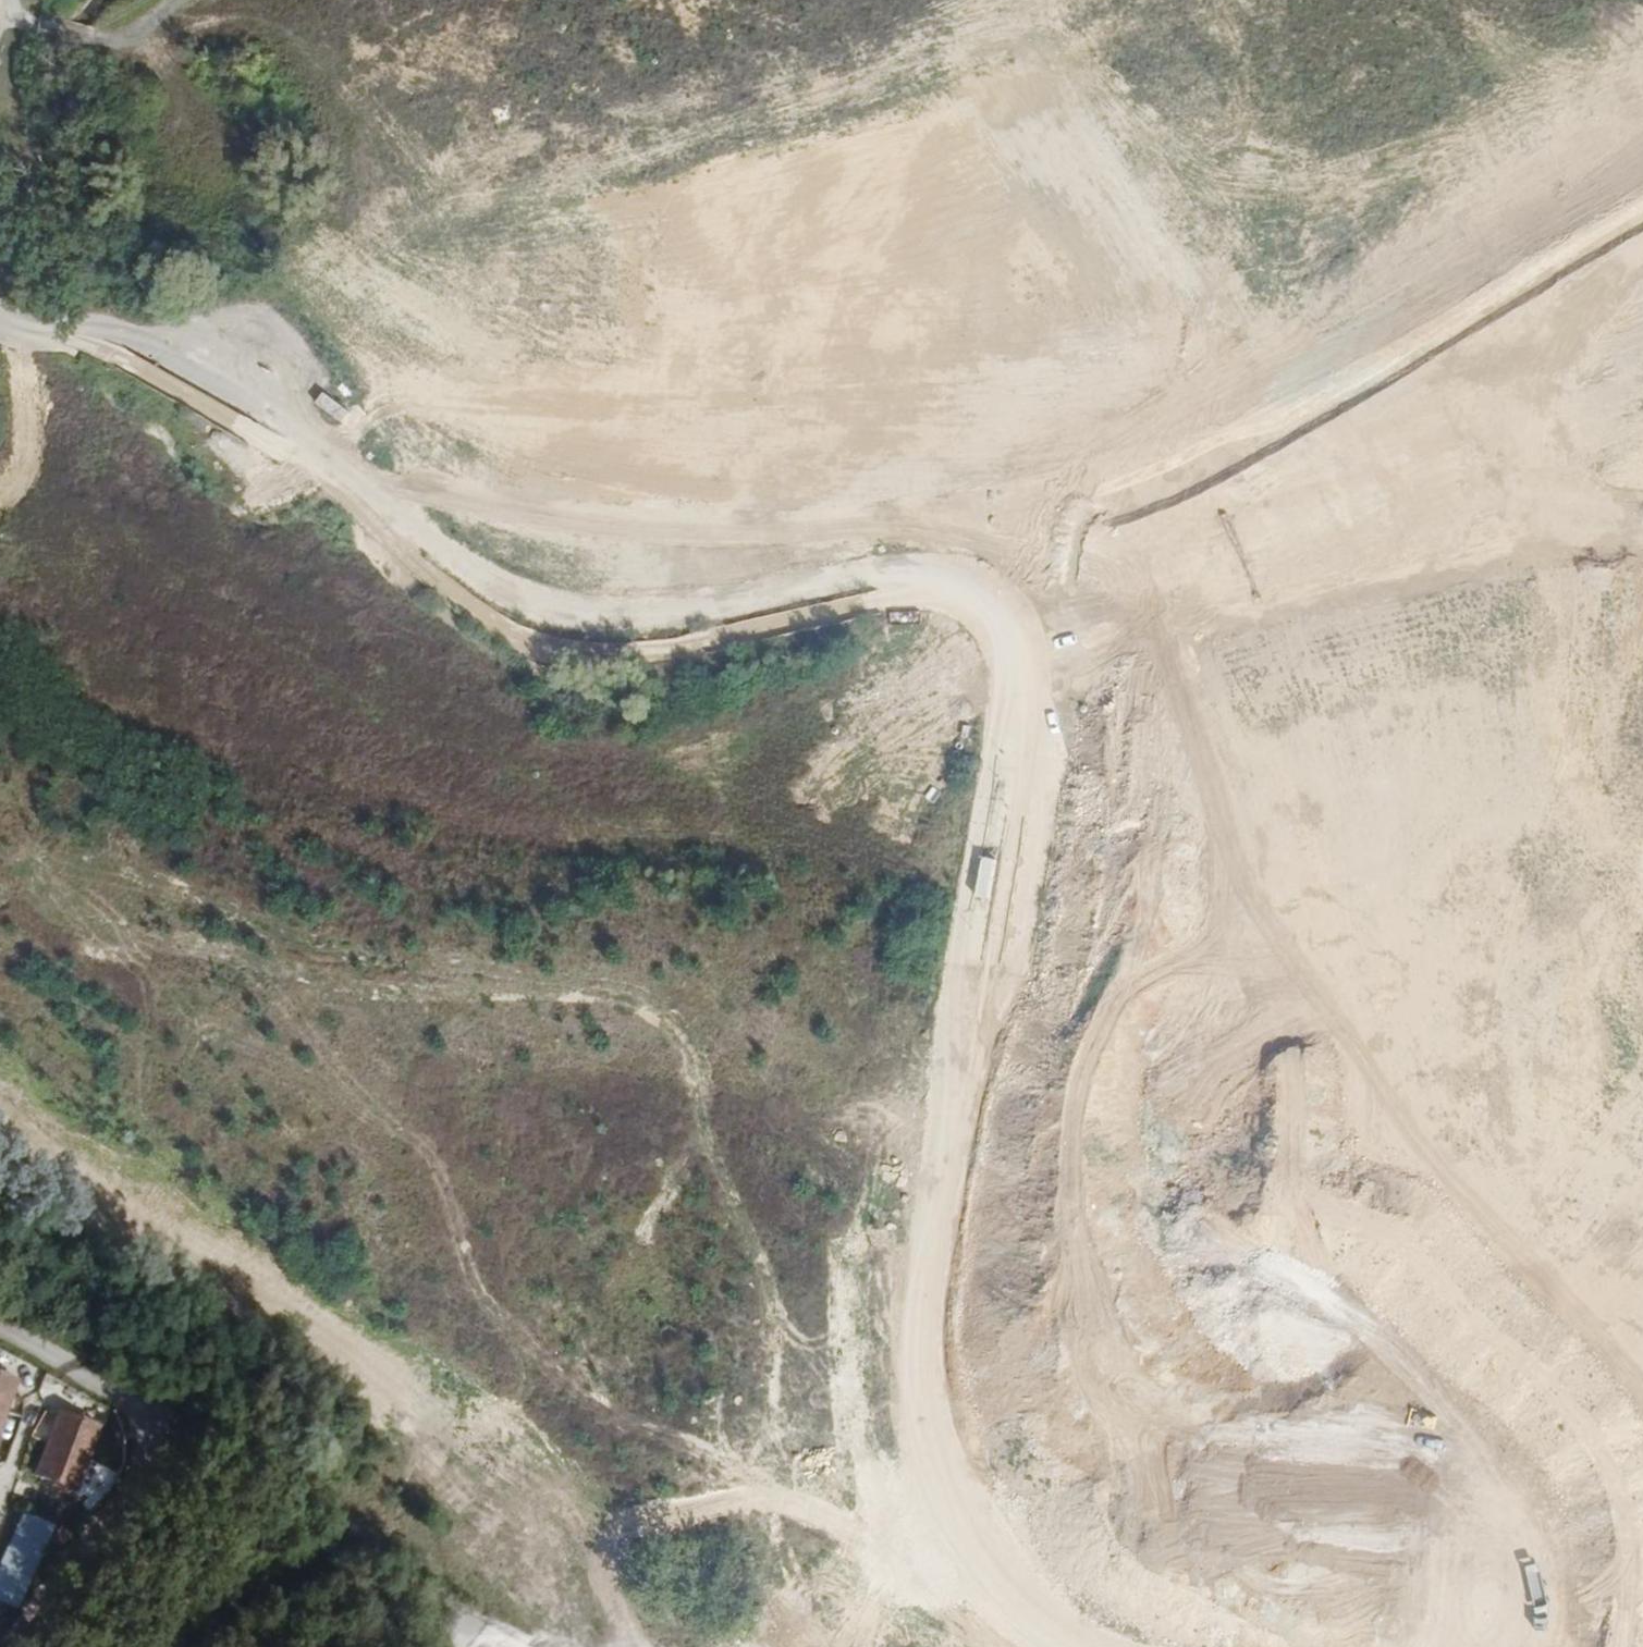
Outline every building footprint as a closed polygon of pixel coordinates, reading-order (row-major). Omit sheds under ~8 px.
[(352,414),(325,393),(316,404),(343,425),(352,414)] [(16,1388),(0,1381),(0,1426),(16,1388)] [(77,1496),(104,1433),(60,1414),(33,1477),(77,1496)] [(17,1517),(0,1548),(0,1608),(7,1612),(50,1535),(17,1517)]
